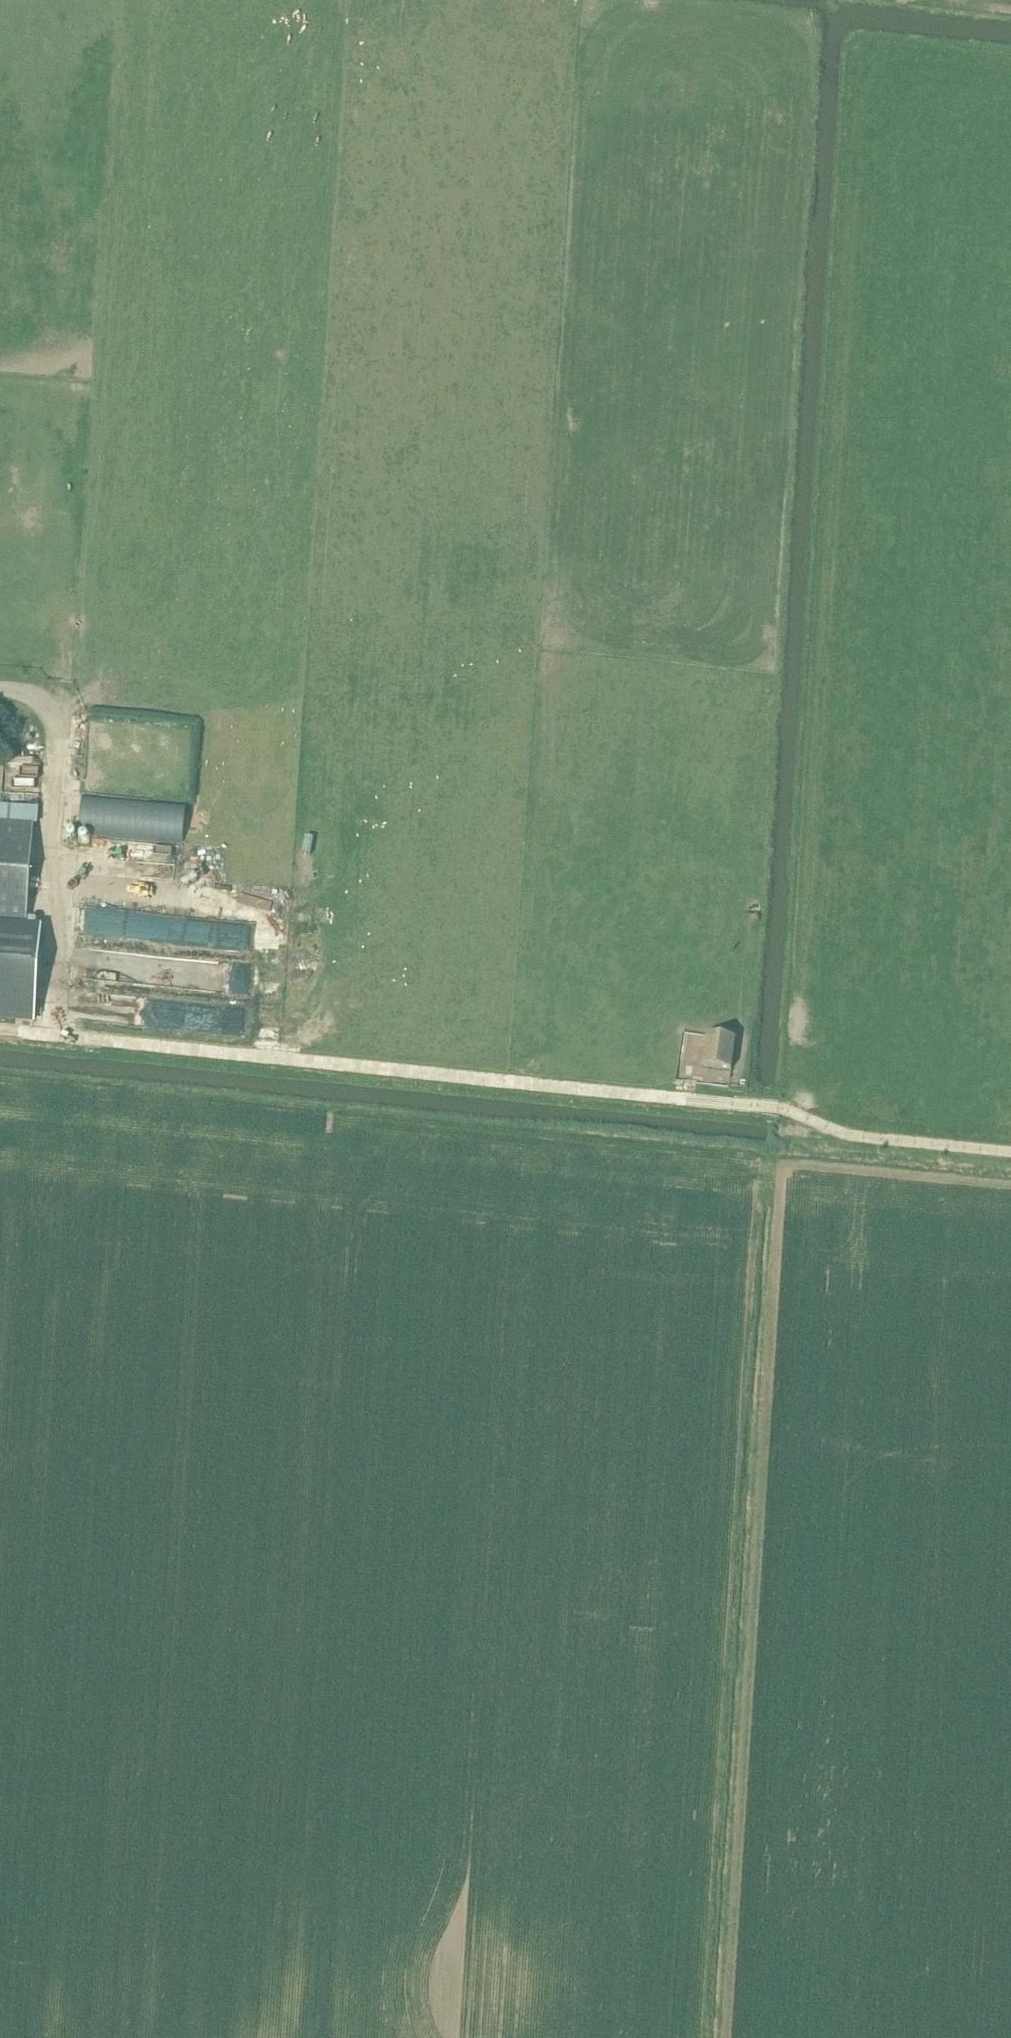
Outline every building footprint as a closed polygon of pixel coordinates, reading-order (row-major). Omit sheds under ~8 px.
[(89,802),(87,835),(191,841),(193,808),(89,802)] [(27,927),(33,826),(0,823),(0,925),(27,927)] [(251,906),(286,911),(289,891),(254,886),(251,906)] [(251,925),(96,911),(94,935),(249,949),(251,925)] [(37,1018),(44,928),(0,925),(0,1015),(37,1018)] [(206,967),(209,990),(221,988),(218,966),(206,967)] [(736,1039),(707,1035),(702,1066),(731,1071),(736,1039)]
